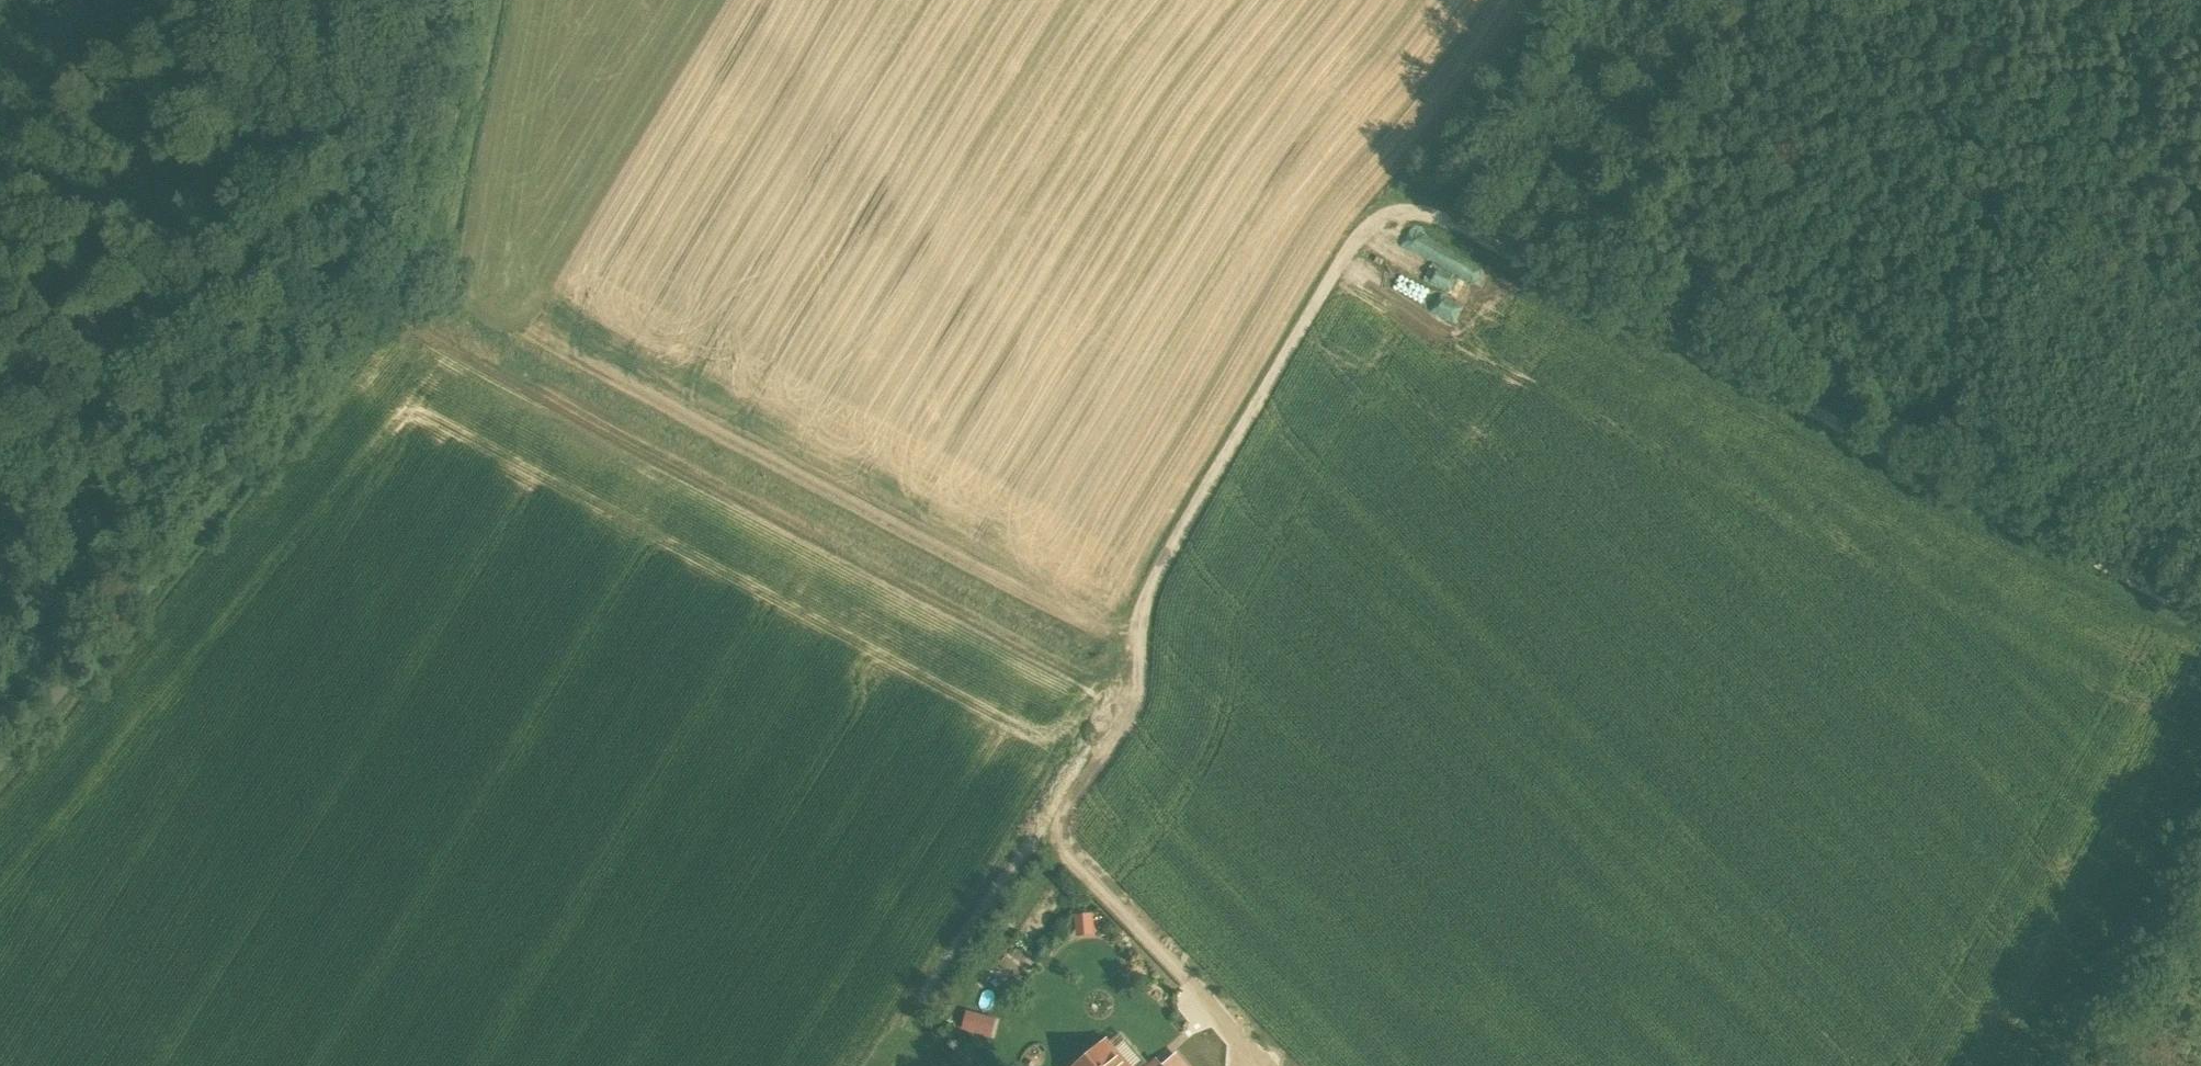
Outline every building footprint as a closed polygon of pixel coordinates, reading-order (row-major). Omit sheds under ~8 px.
[(969,1031),(996,1038),(1001,1018),(974,1011),(969,1031)] [(1104,1044),(1079,1065),(1123,1065),(1104,1044)]
